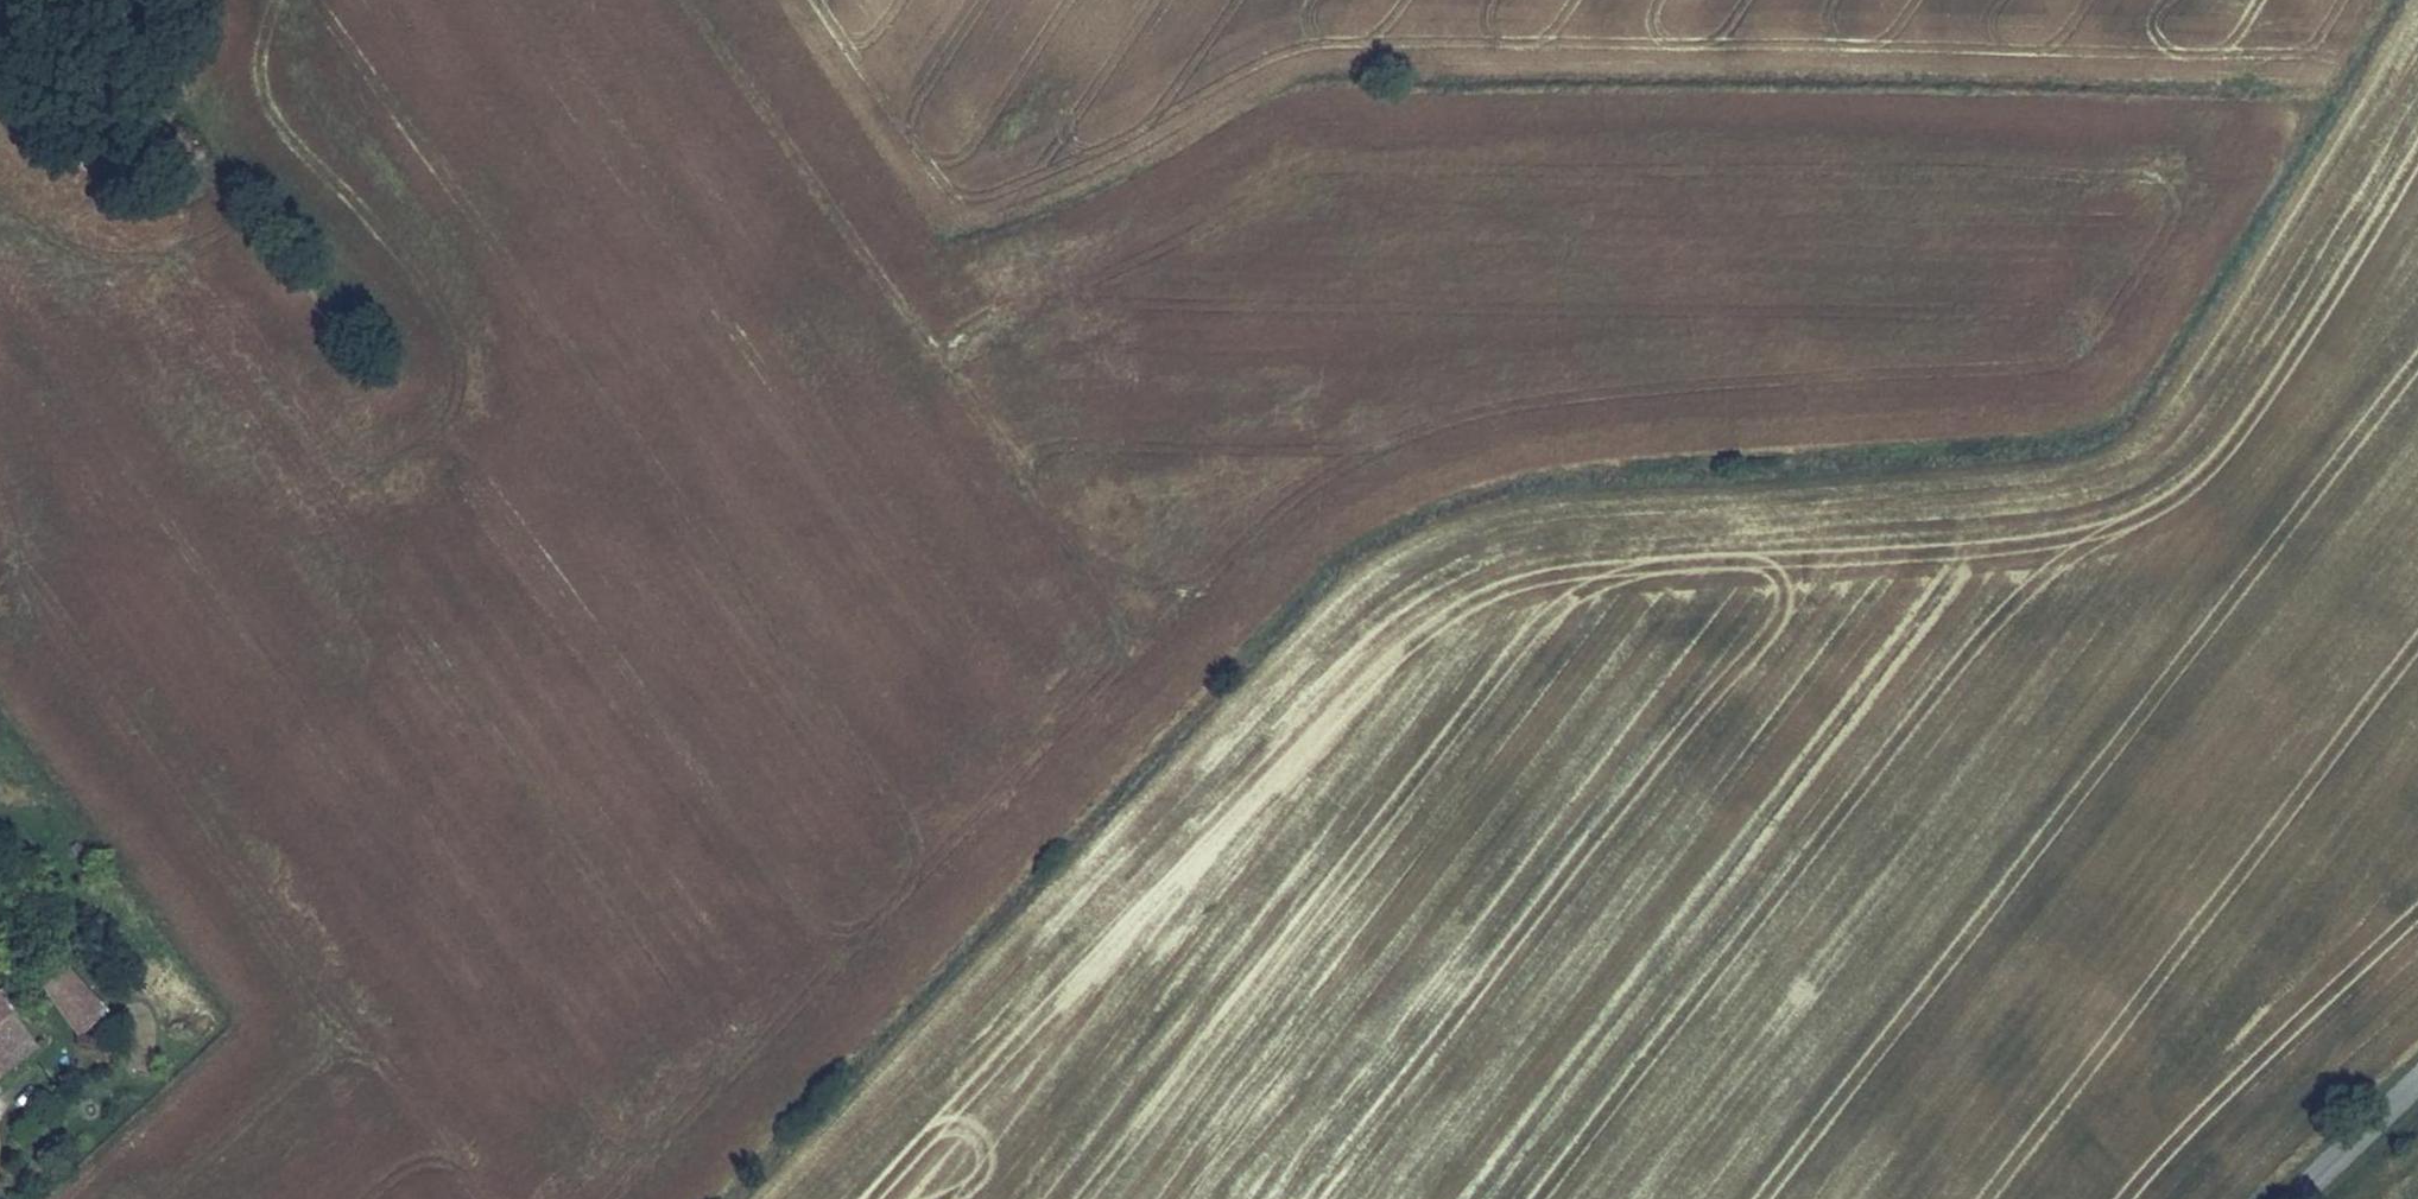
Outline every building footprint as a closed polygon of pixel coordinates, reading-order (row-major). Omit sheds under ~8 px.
[(97,1026),(63,981),(40,998),(73,1043),(97,1026)] [(9,998),(0,985),(0,1004),(9,998)] [(0,1005),(0,1088),(39,1060),(0,1005)]
